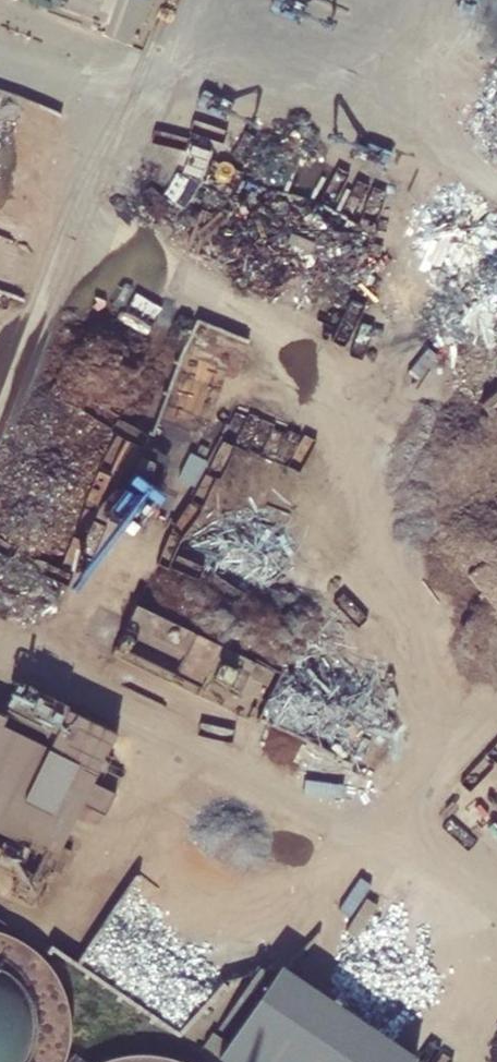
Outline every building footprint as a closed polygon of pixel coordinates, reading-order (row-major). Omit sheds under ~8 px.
[(469,570),(496,604),(496,547),(469,570)] [(53,858),(81,804),(104,815),(114,793),(92,782),(97,771),(0,725),(5,715),(0,713),(0,833),(53,858)] [(280,966),(217,1057),(225,1061),(412,1061),(416,1057),(280,966)]
